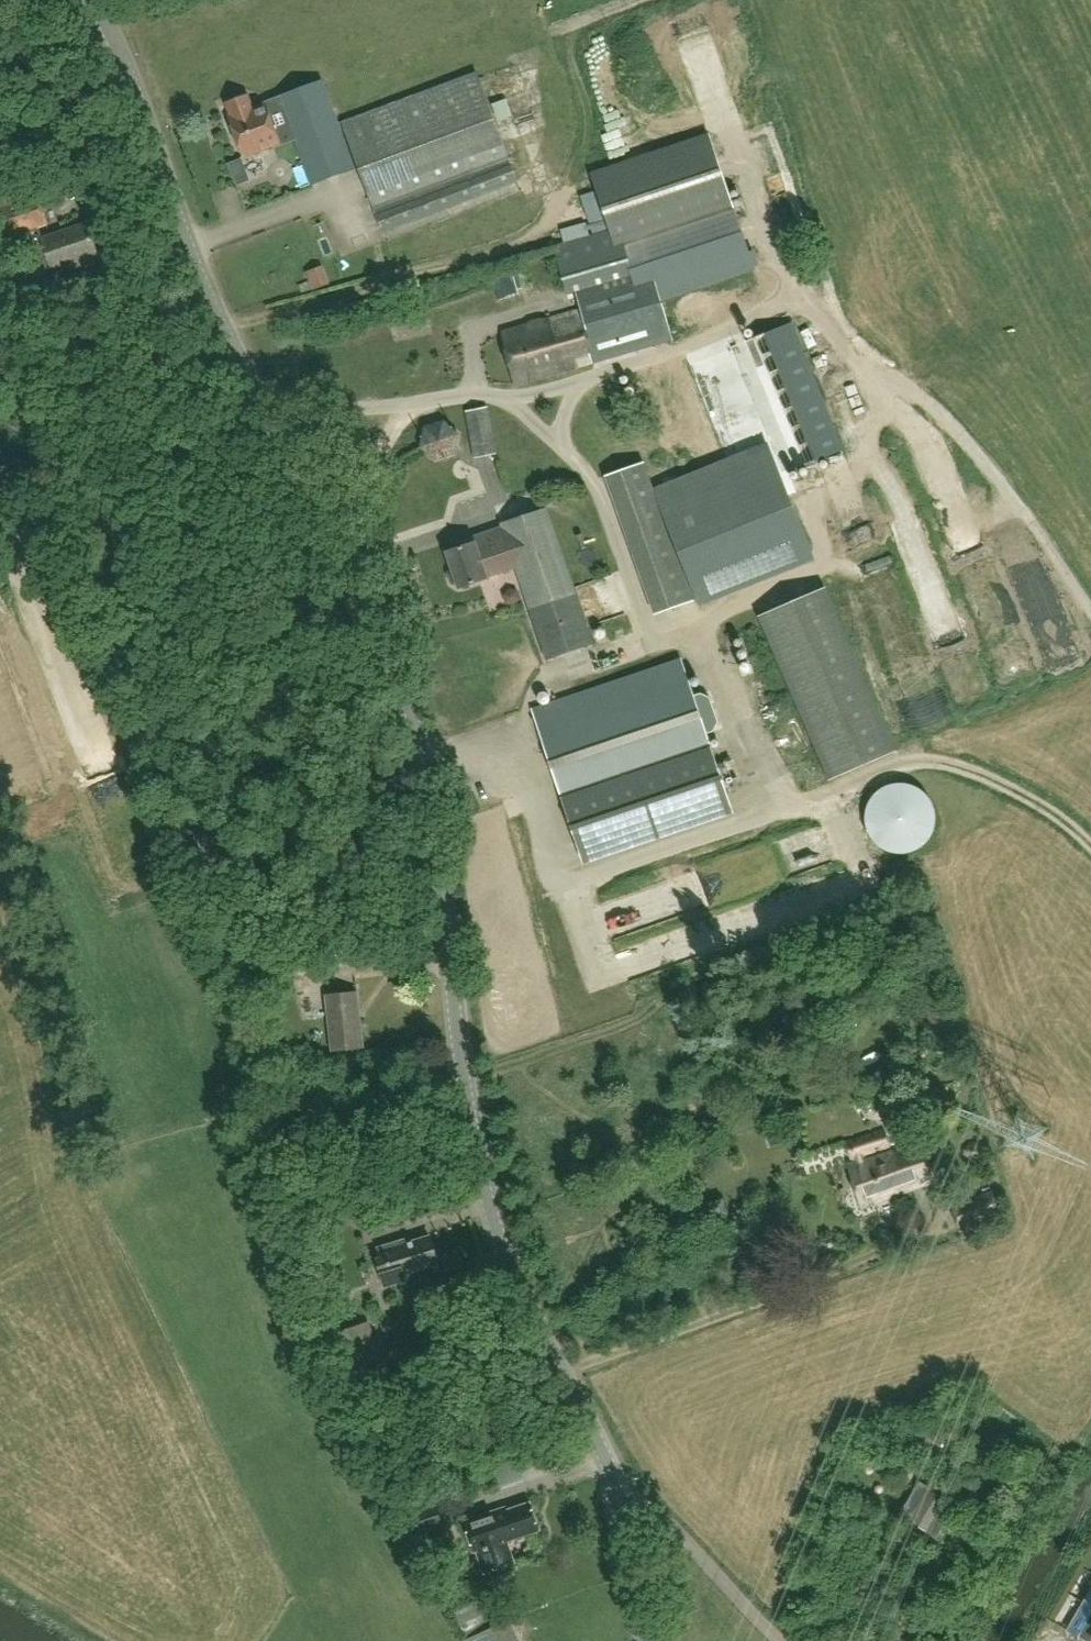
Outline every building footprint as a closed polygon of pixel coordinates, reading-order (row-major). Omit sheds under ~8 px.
[(518,182),(477,72),(342,122),(383,232),(518,182)] [(356,170),(322,80),(269,101),(270,102),(253,109),(248,95),(227,103),(232,117),(229,118),(244,157),(275,145),(276,149),(296,141),(313,186),(356,170)] [(498,126),(513,120),(507,102),(491,107),(498,126)] [(625,159),(665,144),(652,109),(612,123),(625,159)] [(754,269),(731,199),(709,135),(592,175),(610,229),(555,247),(571,293),(575,292),(580,312),(590,347),(585,349),(589,363),(672,340),(661,301),(754,269)] [(49,224),(38,189),(0,202),(0,225),(5,239),(49,224)] [(88,221),(41,237),(43,242),(27,248),(36,274),(51,269),(53,274),(101,257),(88,221)] [(420,289),(416,278),(406,282),(409,292),(420,289)] [(590,347),(580,312),(501,334),(514,384),(589,363),(585,349),(590,347)] [(842,451),(790,324),(736,346),(789,473),(842,451)] [(85,338),(72,344),(77,355),(90,349),(85,338)] [(788,500),(726,350),(693,364),(754,512),(751,513),(729,459),(656,488),(698,598),(776,571),(772,561),(799,550),(798,546),(796,546),(779,504),(788,500)] [(638,353),(622,359),(627,370),(642,365),(638,353)] [(824,399),(843,391),(839,381),(820,390),(824,399)] [(496,454),(487,407),(468,411),(477,458),(496,454)] [(456,455),(460,436),(445,423),(425,429),(421,448),(437,462),(456,455)] [(695,600),(648,470),(645,461),(605,476),(654,615),(695,600)] [(593,643),(547,510),(502,526),(503,528),(468,540),(470,546),(447,554),(460,591),(488,581),(488,579),(516,569),(547,659),(593,643)] [(895,752),(824,588),(760,616),(831,780),(895,752)] [(682,660),(533,710),(558,786),(584,863),(733,813),(707,734),(714,731),(719,723),(710,697),(700,693),(694,695),(682,660)] [(893,783),(890,784),(888,785),(885,786),(882,788),(878,791),(875,793),(872,797),(871,799),(870,801),(868,804),(867,807),(866,809),(866,812),(865,814),(865,817),(865,819),(865,820),(866,823),(866,825),(867,828),(868,831),(870,835),(872,839),(873,840),(875,842),(878,845),(880,846),(882,848),(886,850),(888,851),(891,852),(894,853),(897,853),(899,853),(903,853),(905,853),(908,852),(911,851),(914,851),(916,850),(920,847),(923,845),(927,842),(929,839),(931,836),(932,833),(933,831),(935,828),(935,825),(936,823),(936,820),(936,818),(936,816),(936,813),(935,811),(935,808),(934,806),(933,804),(932,801),(931,799),(929,797),(926,793),(924,792),(923,790),(921,789),(918,787),(915,786),(913,785),(909,784),(904,783),(900,783),(897,783),(893,783)] [(292,950),(294,974),(320,971),(317,947),(292,950)] [(359,991),(356,991),(325,995),(331,1052),(365,1049),(359,991)] [(849,1166),(861,1207),(932,1185),(919,1144),(866,1161),(864,1154),(887,1147),(883,1132),(847,1143),(851,1157),(855,1156),(857,1164),(849,1166)] [(1001,1215),(992,1191),(957,1203),(965,1228),(1001,1215)] [(722,1198),(709,1203),(714,1217),(728,1212),(722,1198)] [(438,1265),(430,1236),(411,1242),(410,1238),(378,1248),(381,1256),(376,1258),(385,1288),(408,1281),(406,1274),(438,1265)] [(369,1321),(328,1336),(351,1400),(355,1411),(377,1403),(373,1392),(392,1385),(369,1321)] [(914,1444),(913,1445),(930,1455),(943,1434),(919,1420),(907,1440),(914,1444)] [(498,1490),(523,1483),(515,1455),(489,1463),(498,1490)] [(927,1487),(922,1496),(909,1520),(929,1531),(944,1506),(947,1499),(927,1487)] [(445,1528),(439,1509),(436,1502),(407,1512),(417,1539),(445,1528)] [(539,1529),(530,1502),(506,1510),(505,1507),(464,1521),(474,1550),(477,1549),(485,1573),(515,1562),(508,1540),(539,1529)] [(1069,1636),(1078,1640),(1090,1640),(1090,1590),(1069,1636)] [(454,1616),(464,1637),(486,1627),(476,1606),(454,1616)] [(510,1619),(462,1640),(520,1640),(510,1619)]
